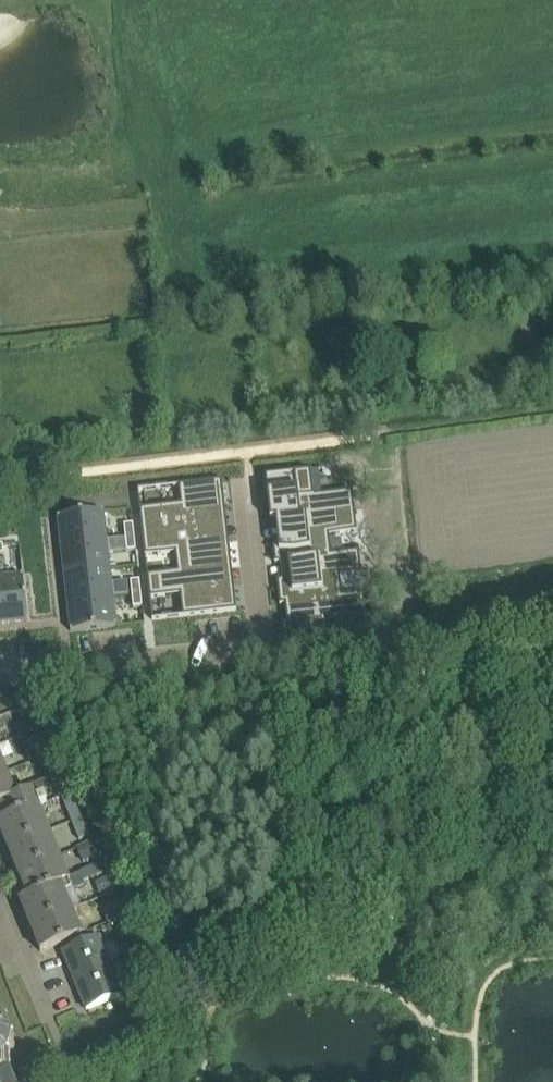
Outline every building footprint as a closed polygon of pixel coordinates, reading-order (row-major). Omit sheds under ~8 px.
[(309,469),(264,474),(267,498),(280,497),(283,516),(347,508),(347,509),(354,508),(351,488),(312,493),(309,469)] [(176,504),(135,509),(139,534),(206,526),(205,525),(204,512),(221,509),(217,480),(174,485),(176,504)] [(286,538),(272,539),(275,561),(288,560),(288,558),(327,554),(327,552),(325,533),(350,530),(347,509),(347,508),(283,516),(286,538)] [(103,511),(57,516),(57,518),(60,545),(106,540),(103,513),(103,511)] [(133,523),(124,524),(125,537),(134,536),(133,523)] [(206,526),(139,534),(141,556),(172,552),(174,571),(174,573),(215,568),(215,569),(228,567),(225,540),(211,542),(209,524),(205,525),(206,526)] [(134,536),(125,537),(127,550),(136,549),(134,536)] [(106,540),(60,545),(63,573),(109,568),(106,540)] [(291,577),(277,579),(280,604),(294,602),(294,601),(343,595),(343,594),(340,574),(355,572),(352,549),(327,552),(327,554),(288,558),(288,560),(291,577)] [(109,568),(63,573),(67,602),(112,596),(109,568)] [(174,571),(144,575),(147,598),(177,594),(179,616),(233,610),(230,584),(217,586),(215,569),(215,568),(174,573),(174,571)] [(0,578),(0,624),(25,621),(27,621),(22,575),(20,575),(0,578)] [(139,580),(130,581),(132,594),(141,593),(139,580)] [(296,619),(282,621),(286,647),(330,641),(327,619),(362,615),(359,592),(343,594),(343,595),(294,601),(294,602),(296,619)] [(141,593),(132,594),(133,607),(142,606),(141,593)] [(112,596),(67,602),(70,629),(69,629),(70,631),(116,626),(116,624),(115,624),(112,596)] [(17,706),(26,702),(22,693),(14,697),(17,706)] [(16,728),(20,737),(37,729),(34,720),(16,728)] [(39,759),(45,773),(54,769),(40,735),(31,738),(39,759)] [(5,802),(11,816),(0,820),(0,830),(27,897),(19,900),(40,951),(75,937),(55,887),(63,884),(32,808),(38,806),(33,794),(59,784),(56,774),(30,785),(32,790),(9,799),(0,776),(0,804),(5,802)] [(61,796),(79,839),(88,836),(70,793),(61,796)] [(89,841),(76,847),(82,861),(95,856),(89,841)] [(80,872),(84,880),(101,873),(97,864),(80,872)] [(105,917),(109,926),(118,922),(114,913),(105,917)] [(123,924),(114,927),(118,938),(127,934),(123,924)] [(63,951),(75,980),(110,966),(98,937),(63,951)] [(110,966),(75,980),(87,1008),(121,994),(110,966)] [(24,1079),(14,1081),(9,1069),(11,1065),(7,1062),(11,1051),(15,1051),(14,1048),(10,1048),(5,1035),(8,1033),(7,1030),(3,1033),(0,1031),(0,1081),(25,1081),(24,1079)]
